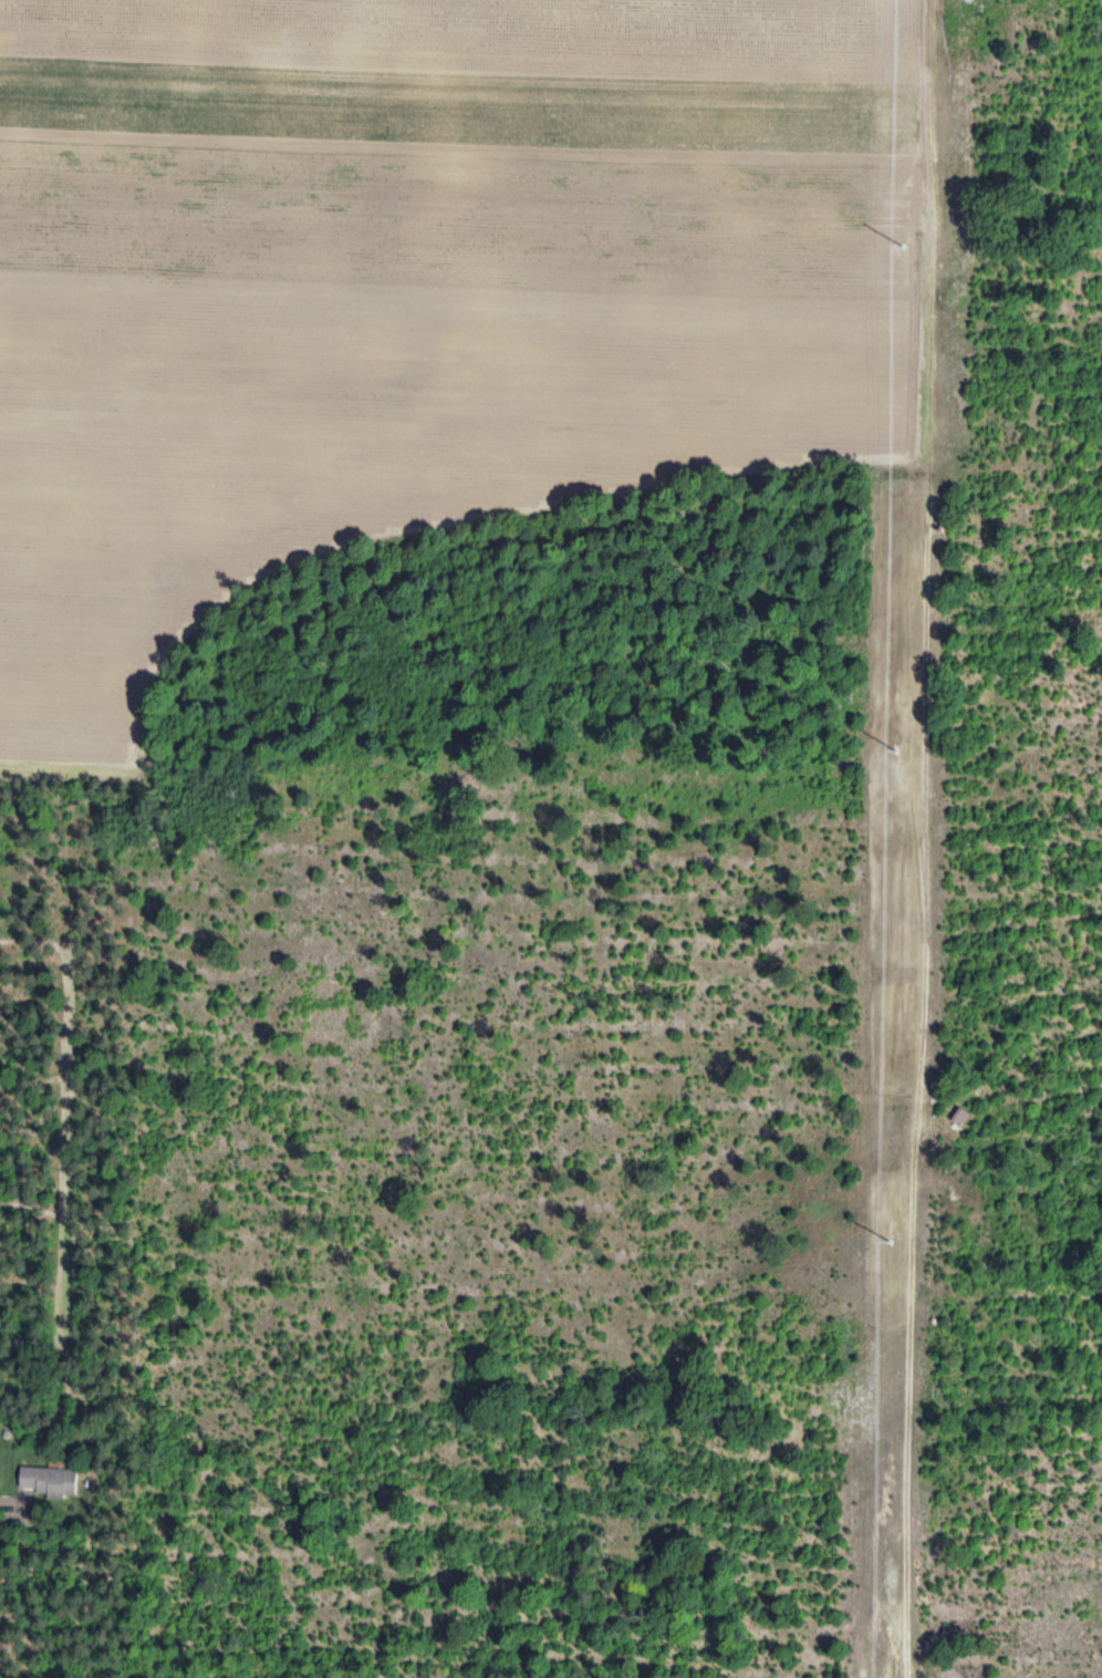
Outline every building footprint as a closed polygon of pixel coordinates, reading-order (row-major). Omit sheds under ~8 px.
[(23,1497),(75,1498),(76,1469),(23,1469),(23,1497)]
